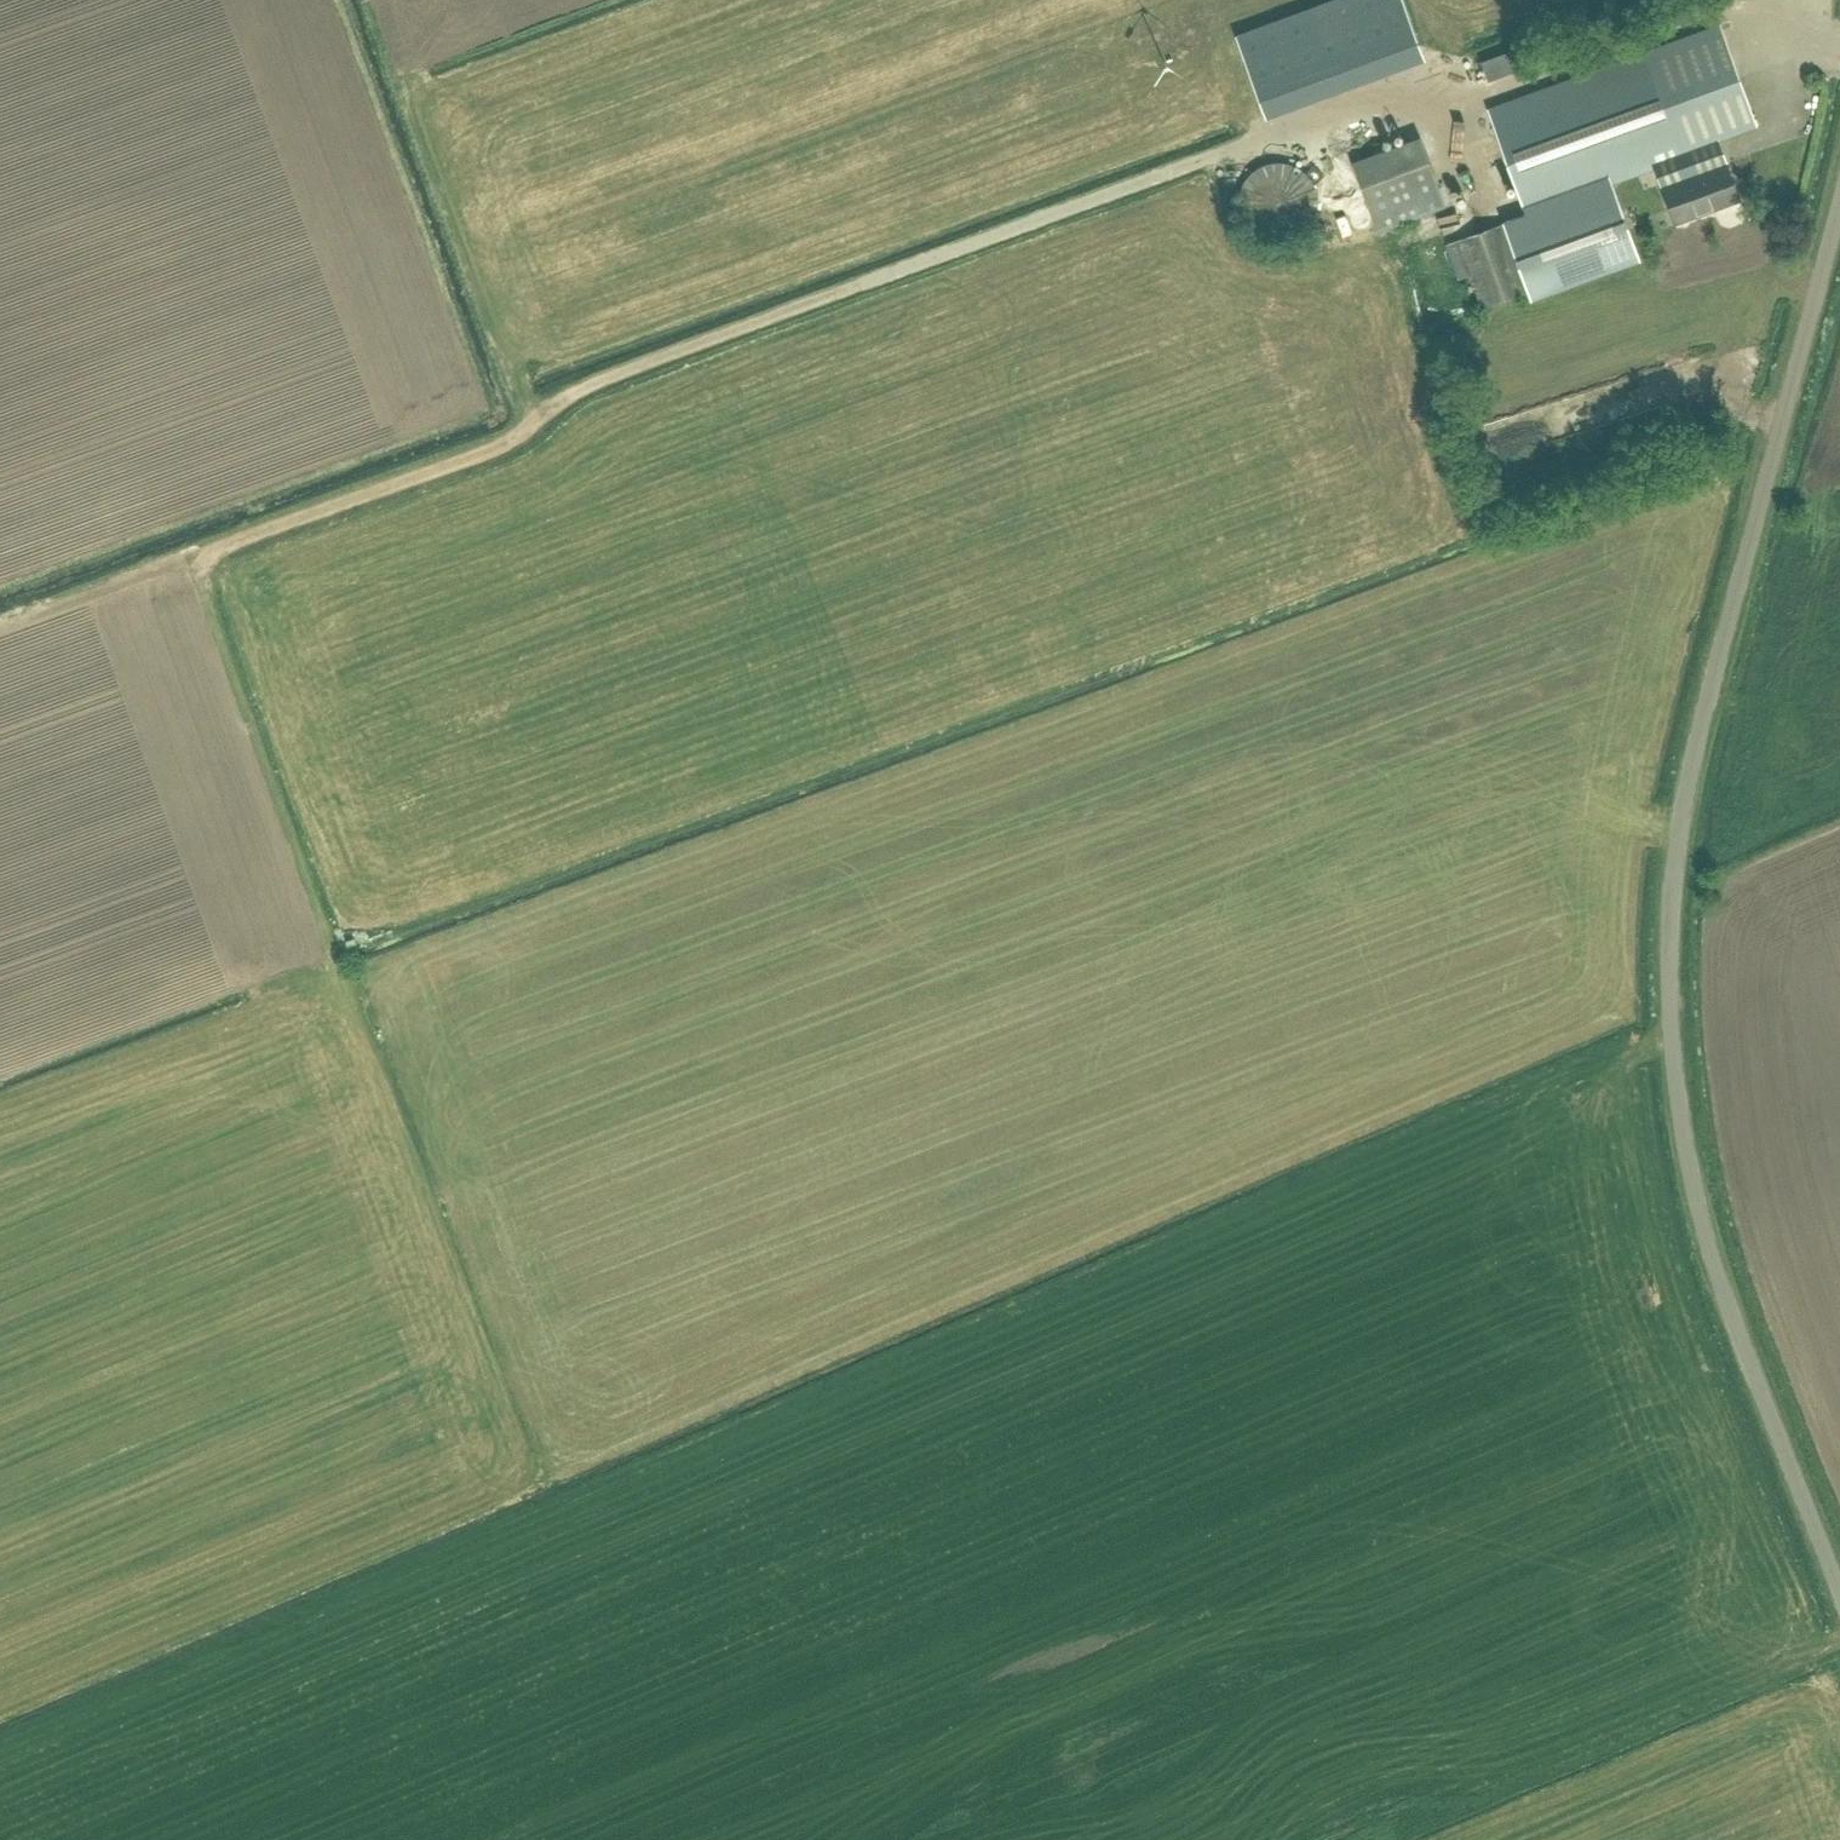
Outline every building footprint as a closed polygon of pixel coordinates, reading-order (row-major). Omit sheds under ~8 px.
[(1529,291),(1531,299),(1638,260),(1610,183),(1659,165),(1666,184),(1661,186),(1675,224),(1740,200),(1726,162),(1686,176),(1680,158),(1681,157),(1680,154),(1755,126),(1720,31),(1732,26),(1730,20),(1489,108),(1527,214),(1506,223),(1529,291)] [(1437,73),(1454,70),(1451,54),(1434,57),(1437,73)] [(1447,207),(1420,137),(1352,163),(1379,233),(1447,207)] [(1321,207),(1321,204),(1321,200),(1320,197),(1320,193),(1319,190),(1317,187),(1316,184),(1314,181),(1312,178),(1309,175),(1307,173),(1304,171),(1301,169),(1298,167),(1295,166),(1291,165),(1288,164),(1284,164),(1281,163),(1277,164),(1274,164),(1270,165),(1267,166),(1264,167),(1261,169),(1258,171),(1255,173),(1252,175),(1250,178),(1248,181),(1246,184),(1244,187),(1243,190),(1242,193),(1241,197),(1241,200),(1241,204),(1241,207),(1241,211),(1242,214),(1243,217),(1244,221),(1246,224),(1248,227),(1250,229),(1252,232),(1255,234),(1258,236),(1261,238),(1264,240),(1267,241),(1270,242),(1274,243),(1277,244),(1281,244),(1284,244),(1288,243),(1291,242),(1295,241),(1298,240),(1301,238),(1304,236),(1307,234),(1309,232),(1312,229),(1314,227),(1316,224),(1317,221),(1319,217),(1320,214),(1320,211),(1321,207)] [(1529,291),(1506,223),(1448,243),(1473,311),(1529,291)] [(1677,402),(1702,394),(1699,383),(1674,391),(1677,402)]
